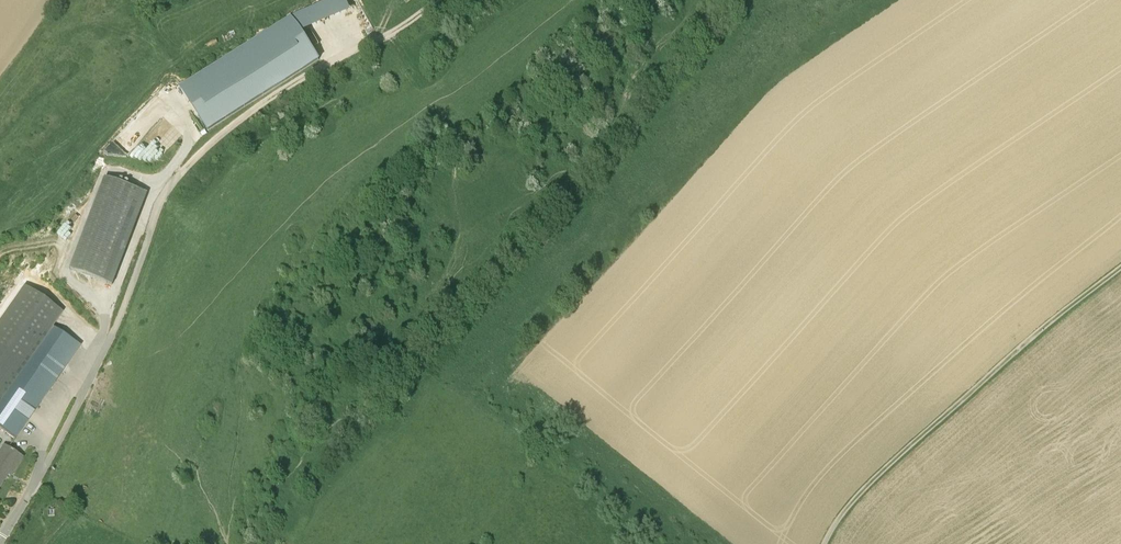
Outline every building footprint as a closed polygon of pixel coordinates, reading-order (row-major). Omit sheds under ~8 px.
[(290,16),(179,87),(208,132),(319,61),(290,16)] [(107,283),(113,285),(147,193),(104,176),(69,270),(107,283)] [(15,439),(81,346),(53,327),(63,312),(51,304),(42,297),(40,297),(30,290),(26,287),(7,314),(0,325),(0,429),(15,439)] [(7,475),(6,474),(8,471),(12,473),(22,458),(8,449),(3,445),(0,450),(0,485),(7,475)]
